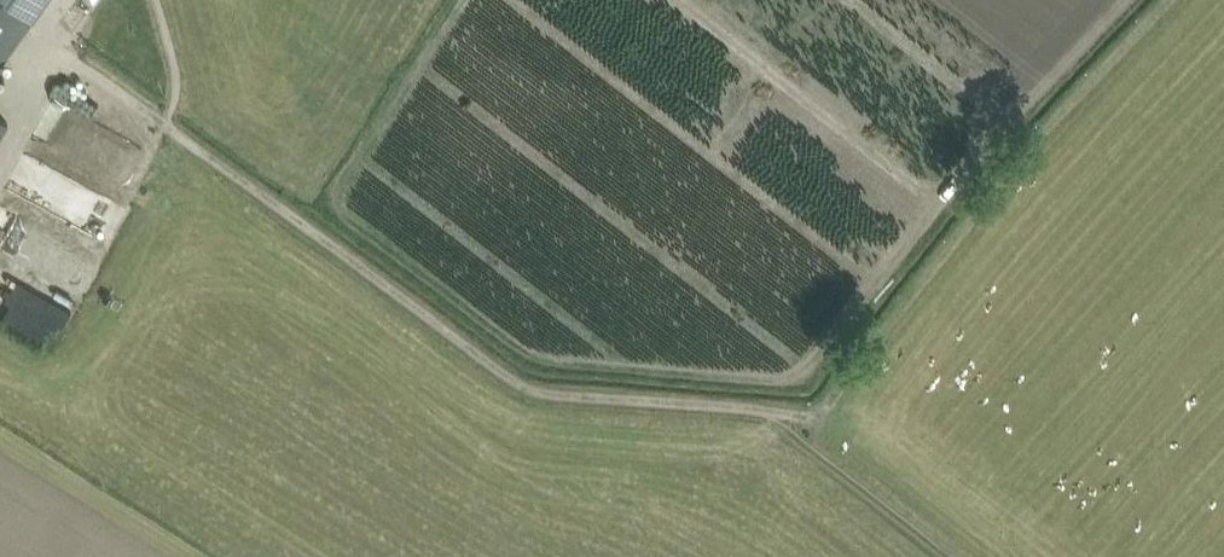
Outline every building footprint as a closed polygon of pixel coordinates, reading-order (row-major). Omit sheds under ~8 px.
[(47,0),(0,0),(0,51),(25,16),(32,21),(47,0)] [(50,295),(47,308),(72,314),(75,301),(50,295)]
